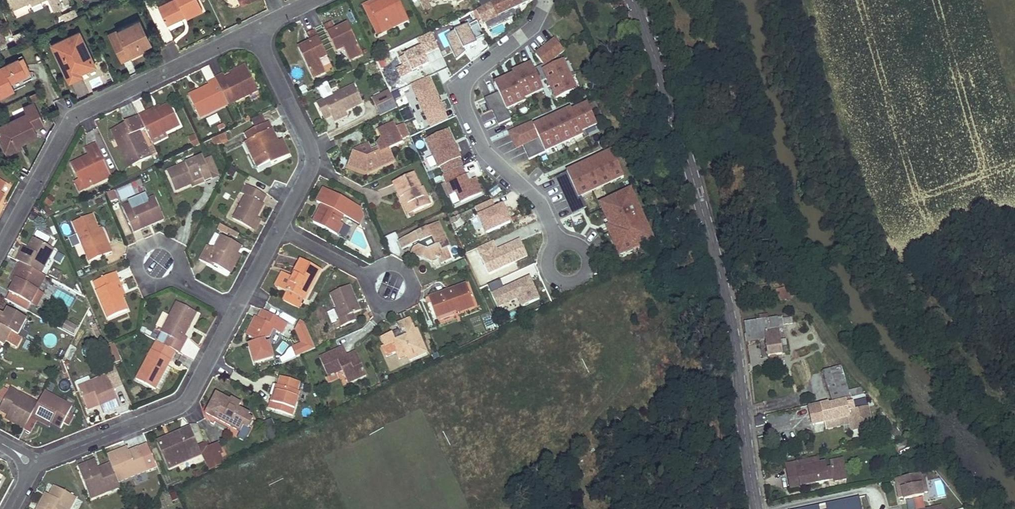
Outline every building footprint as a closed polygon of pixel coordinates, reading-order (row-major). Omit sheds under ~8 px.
[(158,7),(167,25),(185,16),(186,18),(202,10),(198,0),(172,0),(158,7)] [(365,7),(379,36),(384,33),(372,9),(389,1),(389,0),(380,0),(365,7)] [(398,0),(390,0),(389,1),(372,9),(384,33),(408,22),(398,0)] [(430,2),(429,0),(424,0),(421,2),(425,9),(432,6),(430,2)] [(535,0),(501,0),(500,0),(498,0),(488,5),(495,18),(535,0)] [(488,5),(475,11),(476,15),(479,13),(484,23),(495,18),(488,5)] [(75,9),(64,14),(66,20),(78,14),(75,9)] [(139,19),(117,30),(120,35),(112,40),(122,60),(144,50),(142,46),(150,42),(139,19)] [(333,23),(325,27),(337,52),(344,49),(350,61),(363,54),(349,25),(336,31),(333,23)] [(445,35),(454,57),(485,44),(476,23),(445,35)] [(117,30),(109,34),(112,40),(120,35),(117,30)] [(78,32),(51,44),(67,78),(80,72),(78,69),(93,63),(78,32)] [(317,32),(308,35),(312,42),(299,48),(313,78),(326,72),(321,60),(328,57),(317,32)] [(424,55),(439,48),(432,32),(417,38),(424,55)] [(544,68),(565,52),(554,39),(534,54),(544,68)] [(403,55),(411,73),(429,65),(421,47),(403,55)] [(22,56),(18,58),(26,74),(30,72),(22,56)] [(26,74),(18,58),(0,67),(0,95),(14,89),(10,82),(26,74)] [(541,71),(555,101),(578,91),(564,61),(541,71)] [(93,63),(78,69),(80,72),(94,65),(93,63)] [(247,65),(231,73),(234,75),(249,69),(247,65)] [(506,109),(544,94),(532,65),(492,81),(497,94),(487,98),(498,124),(511,119),(506,109)] [(224,75),(217,78),(229,105),(230,106),(260,92),(249,69),(234,75),(226,79),(224,75)] [(80,72),(67,78),(69,82),(82,75),(80,72)] [(430,76),(410,84),(428,128),(448,120),(430,76)] [(210,86),(190,95),(201,118),(229,105),(217,78),(208,82),(210,86)] [(364,103),(356,86),(334,96),(328,83),(319,87),(325,100),(318,104),(326,119),(333,116),(333,118),(364,103)] [(42,96),(39,89),(32,93),(35,99),(42,96)] [(381,117),(399,108),(391,91),(373,99),(381,117)] [(0,126),(0,139),(5,150),(17,144),(36,136),(33,128),(43,123),(34,102),(23,108),(26,114),(0,126)] [(529,158),(598,131),(587,103),(508,133),(514,150),(524,146),(529,158)] [(147,112),(140,115),(146,129),(151,138),(166,131),(167,133),(181,126),(171,105),(162,109),(149,115),(147,112)] [(161,105),(147,112),(149,115),(162,109),(161,105)] [(126,123),(112,130),(117,139),(120,137),(134,166),(153,157),(140,131),(146,129),(140,115),(126,122),(126,123)] [(208,126),(220,123),(218,115),(206,118),(208,126)] [(251,119),(253,126),(265,123),(263,116),(251,119)] [(269,122),(247,134),(251,141),(257,153),(253,155),(259,168),(271,162),(272,164),(290,155),(283,140),(276,143),(269,131),(273,130),(269,122)] [(363,157),(353,153),(348,165),(369,173),(394,161),(389,148),(403,142),(393,123),(378,131),(383,140),(378,150),(380,153),(368,159),(363,157)] [(146,129),(140,131),(153,157),(159,154),(152,140),(151,138),(146,129)] [(450,206),(483,196),(477,178),(468,181),(451,129),(427,136),(450,206)] [(166,131),(151,138),(152,140),(167,133),(166,131)] [(228,138),(225,132),(219,135),(221,141),(228,138)] [(120,137),(117,139),(131,167),(134,166),(120,137)] [(198,137),(191,140),(194,147),(201,144),(198,137)] [(251,141),(247,143),(253,155),(257,153),(251,141)] [(374,152),(370,143),(352,151),(353,153),(363,157),(374,152)] [(17,144),(5,150),(7,154),(19,148),(17,144)] [(96,144),(87,149),(91,156),(73,164),(81,180),(85,189),(95,185),(92,179),(100,175),(102,179),(110,175),(96,144)] [(374,152),(363,157),(368,159),(380,153),(378,150),(374,152)] [(585,209),(581,197),(625,181),(614,152),(555,174),(570,214),(585,209)] [(196,159),(168,171),(176,190),(191,184),(192,187),(213,178),(208,167),(215,164),(212,157),(198,163),(196,159)] [(219,176),(215,164),(208,167),(213,178),(219,176)] [(412,175),(395,182),(402,198),(405,197),(413,213),(430,205),(431,205),(424,187),(419,189),(412,175)] [(267,195),(248,185),(243,194),(247,196),(234,218),(249,226),(253,216),(258,218),(265,205),(262,203),(267,195)] [(361,207),(325,189),(318,202),(323,205),(314,222),(338,234),(344,224),(340,223),(344,216),(360,224),(364,216),(361,207)] [(618,258),(654,243),(632,189),(612,197),(609,190),(593,197),(611,241),(618,258)] [(405,197),(402,198),(409,214),(413,213),(405,197)] [(156,198),(133,207),(130,200),(123,203),(135,233),(143,230),(141,227),(151,223),(152,226),(165,221),(156,198)] [(478,217),(471,220),(478,237),(512,224),(504,204),(495,208),(492,200),(474,207),(478,217)] [(41,212),(48,219),(51,216),(44,209),(41,212)] [(93,215),(74,222),(90,262),(112,252),(108,242),(105,243),(99,229),(93,215)] [(253,216),(249,226),(252,228),(258,218),(253,216)] [(231,229),(221,223),(218,229),(228,234),(229,233),(231,229)] [(439,223),(421,231),(426,240),(432,237),(436,246),(428,250),(420,246),(414,249),(412,253),(421,257),(422,256),(432,261),(435,259),(442,262),(452,258),(448,249),(450,247),(439,223)] [(102,228),(99,229),(105,243),(108,242),(102,228)] [(238,237),(240,233),(231,229),(229,233),(238,237)] [(48,243),(50,238),(37,232),(35,237),(48,243)] [(417,233),(400,240),(403,248),(420,241),(417,233)] [(209,246),(201,261),(210,266),(212,262),(216,265),(229,272),(238,254),(242,247),(223,236),(215,250),(209,246)] [(24,246),(17,260),(21,263),(42,274),(55,249),(34,238),(28,248),(24,246)] [(495,251),(493,243),(479,248),(487,270),(526,257),(521,242),(495,251)] [(150,260),(150,277),(168,276),(168,253),(160,253),(160,260),(150,260)] [(238,254),(229,272),(231,274),(241,256),(238,254)] [(435,259),(432,261),(435,269),(443,266),(442,262),(435,259)] [(321,270),(302,260),(293,278),(286,274),(278,288),(290,294),(291,293),(304,299),(305,300),(321,270)] [(506,272),(517,269),(514,261),(504,265),(506,272)] [(16,284),(11,293),(31,304),(39,291),(47,277),(42,274),(21,263),(13,278),(16,280),(16,284)] [(53,270),(50,277),(58,280),(61,273),(53,270)] [(116,273),(100,280),(103,288),(97,291),(109,318),(128,311),(122,297),(116,283),(120,282),(116,273)] [(286,274),(283,273),(276,287),(278,288),(286,274)] [(517,301),(520,308),(540,300),(530,276),(503,287),(500,280),(486,286),(495,310),(517,301)] [(103,288),(100,280),(94,283),(97,291),(103,288)] [(120,282),(116,283),(122,297),(126,296),(120,282)] [(467,285),(430,298),(437,318),(457,310),(458,313),(475,307),(467,285)] [(350,286),(332,294),(338,308),(342,319),(335,322),(338,328),(356,321),(353,314),(360,311),(350,286)] [(39,291),(31,304),(37,307),(45,294),(39,291)] [(31,304),(11,293),(7,299),(27,310),(31,304)] [(290,294),(286,300),(299,307),(304,299),(291,293),(290,294)] [(178,303),(157,341),(176,351),(180,353),(188,338),(185,337),(197,313),(178,303)] [(335,322),(342,319),(338,308),(331,312),(335,322)] [(12,332),(18,335),(27,319),(9,309),(4,318),(0,315),(0,326),(12,332)] [(286,323),(262,312),(257,320),(256,319),(248,335),(256,339),(257,343),(250,345),(255,363),(274,358),(270,344),(266,344),(264,338),(269,337),(274,328),(281,332),(286,323)] [(772,315),(764,316),(764,320),(745,323),(747,336),(764,333),(765,339),(767,357),(782,354),(780,340),(778,330),(778,325),(782,324),(781,318),(772,319),(772,315)] [(79,327),(64,319),(60,327),(75,335),(79,327)] [(410,319),(398,324),(400,330),(404,328),(407,335),(395,340),(393,334),(392,332),(382,337),(386,347),(393,344),(396,351),(400,359),(407,356),(409,360),(428,353),(418,330),(415,331),(410,319)] [(297,329),(306,325),(304,322),(300,320),(296,329),(297,329)] [(293,348),(297,357),(316,349),(306,325),(297,329),(303,343),(293,348)] [(1,345),(4,346),(12,332),(0,326),(0,347),(1,345)] [(400,330),(393,334),(395,340),(407,335),(404,328),(400,330)] [(30,336),(28,340),(36,344),(38,340),(30,336)] [(176,351),(157,341),(152,350),(171,360),(176,351)] [(393,344),(386,347),(389,353),(396,351),(393,344)] [(344,347),(340,349),(344,357),(348,356),(344,347)] [(340,349),(321,358),(328,377),(342,371),(348,382),(367,375),(356,352),(348,356),(344,357),(340,349)] [(171,360),(152,350),(137,379),(156,389),(171,360)] [(108,375),(79,387),(88,410),(100,405),(104,413),(120,406),(114,389),(123,385),(114,362),(104,366),(108,375)] [(842,366),(836,368),(844,392),(849,391),(842,366)] [(836,368),(823,371),(831,400),(865,392),(861,388),(849,391),(844,392),(836,368)] [(300,382),(282,377),(279,386),(276,396),(273,396),(270,409),(293,416),(299,392),(297,391),(300,382)] [(0,389),(0,401),(4,403),(0,410),(9,415),(13,417),(10,421),(25,430),(32,417),(39,404),(11,389),(9,392),(1,387),(0,389)] [(72,406),(46,392),(39,404),(32,417),(46,425),(49,421),(52,423),(62,428),(65,423),(68,425),(73,415),(69,413),(72,406)] [(218,395),(207,414),(240,431),(244,426),(249,429),(253,420),(248,417),(250,414),(239,409),(240,406),(237,404),(236,402),(235,400),(232,400),(230,401),(218,395)] [(826,429),(853,422),(855,432),(874,427),(869,408),(856,411),(854,402),(847,404),(846,400),(829,404),(829,402),(811,406),(815,424),(824,422),(826,429)] [(905,438),(882,412),(879,415),(890,430),(889,431),(896,440),(905,438)] [(180,436),(160,445),(167,463),(188,454),(191,459),(201,455),(197,447),(190,429),(180,433),(180,436)] [(180,433),(159,442),(160,445),(180,436),(180,433)] [(907,440),(896,445),(899,451),(910,446),(907,440)] [(209,449),(207,443),(197,447),(201,455),(203,454),(211,471),(217,468),(209,449)] [(158,467),(149,445),(131,452),(126,454),(124,450),(108,456),(112,465),(119,482),(158,467)] [(226,464),(219,446),(209,449),(217,468),(226,464)] [(188,454),(167,463),(169,468),(191,459),(188,454)] [(825,463),(788,471),(790,483),(799,481),(800,483),(815,481),(815,483),(834,479),(835,481),(846,479),(843,460),(831,462),(832,467),(826,468),(825,463)] [(96,461),(80,468),(93,499),(109,492),(108,489),(120,484),(119,482),(112,465),(100,469),(96,461)] [(936,479),(901,486),(906,508),(942,508),(936,479)] [(120,484),(108,489),(109,492),(121,488),(120,484)] [(38,508),(70,508),(76,497),(56,486),(49,495),(48,499),(45,497),(38,508)] [(790,508),(861,508),(859,498),(790,508)]
